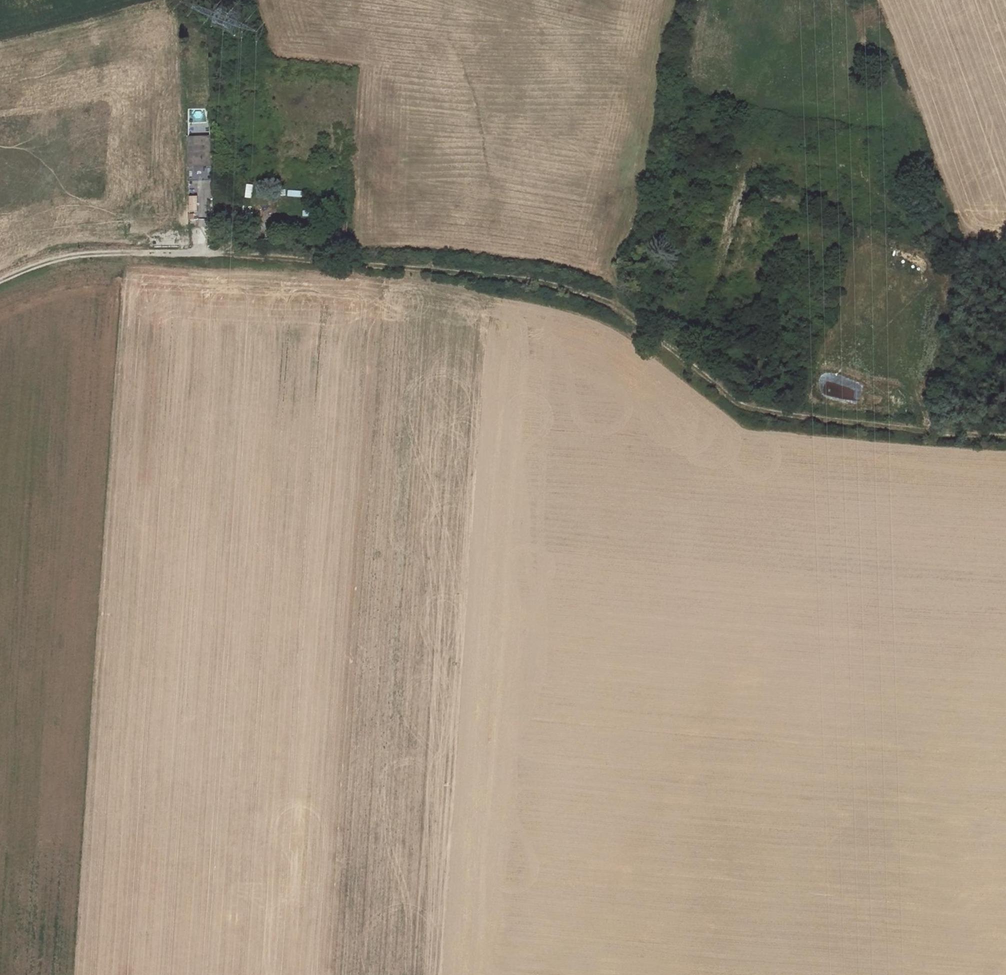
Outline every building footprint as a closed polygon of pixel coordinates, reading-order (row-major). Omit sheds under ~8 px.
[(212,165),(211,136),(188,137),(189,166),(212,165)] [(198,196),(190,196),(191,211),(199,211),(198,196)] [(281,225),(299,224),(299,216),(281,216),(281,225)]
